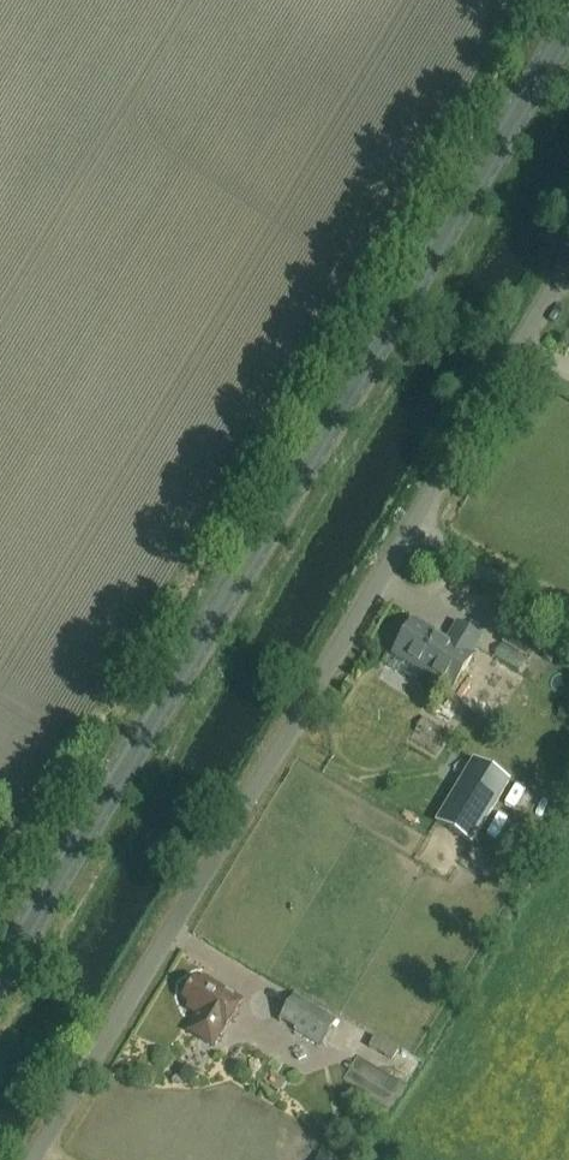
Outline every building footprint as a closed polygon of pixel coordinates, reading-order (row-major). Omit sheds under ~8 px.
[(469,657),(480,639),(458,626),(447,643),(413,623),(394,655),(453,691),(473,659),(469,657)] [(473,761),(436,822),(471,844),(508,782),(473,761)] [(187,1010),(196,1016),(186,1032),(213,1049),(242,1001),(204,978),(201,983),(195,980),(183,1000),(190,1004),(187,1010)] [(294,995),(279,1019),(295,1029),(294,1031),(320,1047),(336,1020),(294,995)] [(348,1080),(395,1098),(404,1075),(358,1056),(348,1080)]
